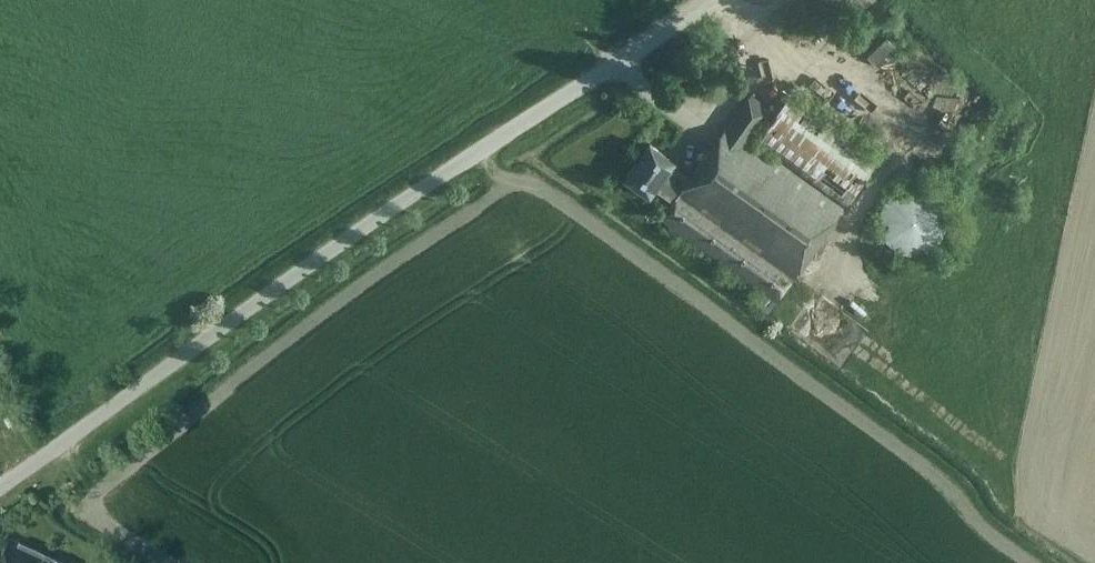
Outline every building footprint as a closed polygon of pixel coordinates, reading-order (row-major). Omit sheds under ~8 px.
[(885,61),(902,43),(894,35),(877,54),(885,61)] [(659,219),(776,301),(877,158),(789,95),(777,112),(750,96),(688,180),(670,167),(676,159),(651,141),(623,180),(648,197),(654,188),(671,202),(659,219)] [(890,194),(900,250),(952,240),(942,185),(890,194)] [(7,538),(0,554),(0,562),(63,562),(7,538)]
